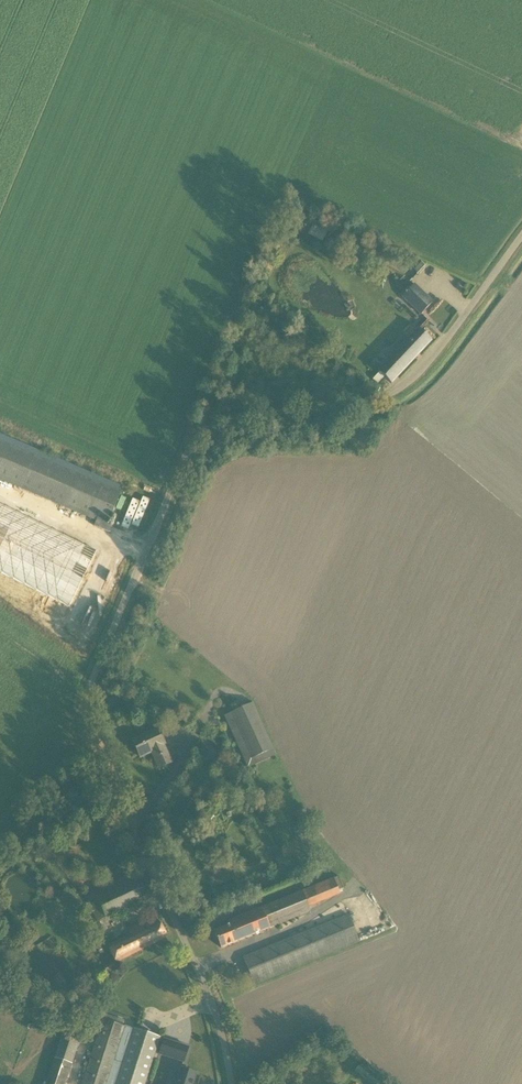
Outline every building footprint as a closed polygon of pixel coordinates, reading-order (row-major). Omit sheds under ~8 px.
[(314,223),(308,233),(322,241),(328,231),(314,223)] [(433,302),(414,284),(402,297),(421,315),(433,302)] [(391,384),(432,341),(418,328),(404,343),(401,340),(393,349),(396,352),(378,371),(391,384)] [(377,375),(372,380),(377,385),(382,379),(384,377),(379,373),(377,375)] [(96,520),(94,526),(109,533),(112,527),(107,525),(121,493),(0,441),(0,479),(96,520)] [(48,597),(43,607),(64,617),(69,607),(96,551),(0,505),(0,573),(48,597)] [(267,758),(275,755),(252,704),(225,716),(232,732),(237,729),(251,759),(265,753),(267,758)] [(151,751),(163,745),(164,744),(157,729),(133,741),(139,755),(150,750),(151,751)] [(171,763),(163,745),(151,751),(159,769),(171,763)] [(70,807),(62,811),(64,816),(72,811),(70,807)] [(221,852),(225,851),(226,853),(235,850),(231,838),(222,841),(223,844),(219,846),(221,852)] [(85,896),(98,922),(147,897),(135,872),(85,896)] [(228,921),(230,925),(214,931),(221,948),(310,912),(308,906),(340,893),(334,878),(228,921)] [(359,941),(348,915),(243,958),(253,985),(359,941)] [(127,930),(130,936),(109,947),(116,963),(167,937),(159,922),(144,929),(141,923),(127,930)] [(78,979),(71,985),(77,993),(84,987),(78,979)] [(124,1027),(103,1020),(82,1083),(106,1083),(124,1027)] [(159,1038),(124,1027),(106,1083),(145,1083),(159,1038)] [(63,1035),(46,1083),(65,1083),(80,1041),(63,1035)] [(160,1054),(183,1061),(187,1048),(164,1041),(160,1054)] [(196,1074),(181,1069),(176,1083),(193,1083),(196,1074)]
